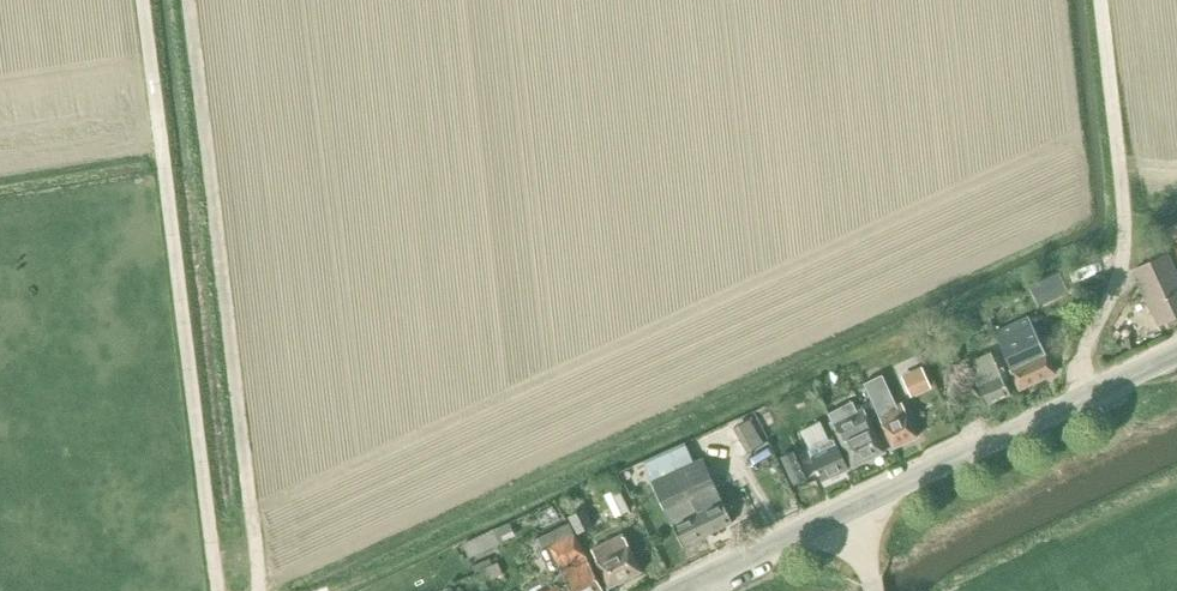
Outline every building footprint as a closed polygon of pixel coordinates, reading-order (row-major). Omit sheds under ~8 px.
[(1176,224),(1165,229),(1165,230),(1171,242),(1176,239),(1176,225),(1176,224)] [(1176,315),(1176,280),(1165,255),(1133,270),(1158,323),(1176,315)] [(1029,286),(1039,307),(1069,294),(1059,272),(1029,286)] [(983,329),(977,315),(968,319),(974,333),(983,329)] [(1019,389),(1054,373),(1028,317),(994,333),(1004,357),(1019,389)] [(1002,367),(997,368),(990,352),(973,360),(978,370),(971,373),(986,404),(1009,394),(1003,380),(1007,378),(1002,367)] [(901,376),(904,383),(910,395),(911,398),(931,389),(930,386),(924,374),(921,367),(901,376)] [(901,403),(897,406),(881,375),(864,383),(873,403),(878,414),(877,414),(892,448),(916,436),(901,403)] [(883,452),(863,408),(858,411),(853,400),(828,413),(833,423),(832,423),(852,466),(883,452)] [(870,402),(862,405),(864,408),(868,416),(875,413),(870,402)] [(760,427),(756,421),(730,436),(733,441),(730,443),(739,459),(765,443),(757,429),(760,427)] [(823,480),(846,469),(831,438),(827,440),(819,422),(800,431),(823,480)] [(780,457),(793,486),(806,479),(793,451),(780,457)] [(666,470),(659,454),(642,462),(649,478),(666,470)] [(731,522),(718,495),(704,464),(654,488),(682,547),(702,537),(702,536),(731,522)] [(614,517),(628,510),(617,489),(604,496),(614,517)] [(578,533),(591,526),(582,509),(569,516),(578,533)] [(515,536),(509,522),(463,544),(469,558),(504,542),(504,541),(515,536)] [(602,590),(585,555),(584,555),(568,523),(536,538),(542,550),(548,546),(566,584),(558,588),(557,586),(546,590),(600,590),(602,590)] [(609,587),(641,571),(622,534),(590,550),(609,587)] [(498,562),(484,568),(489,580),(503,574),(498,562)]
